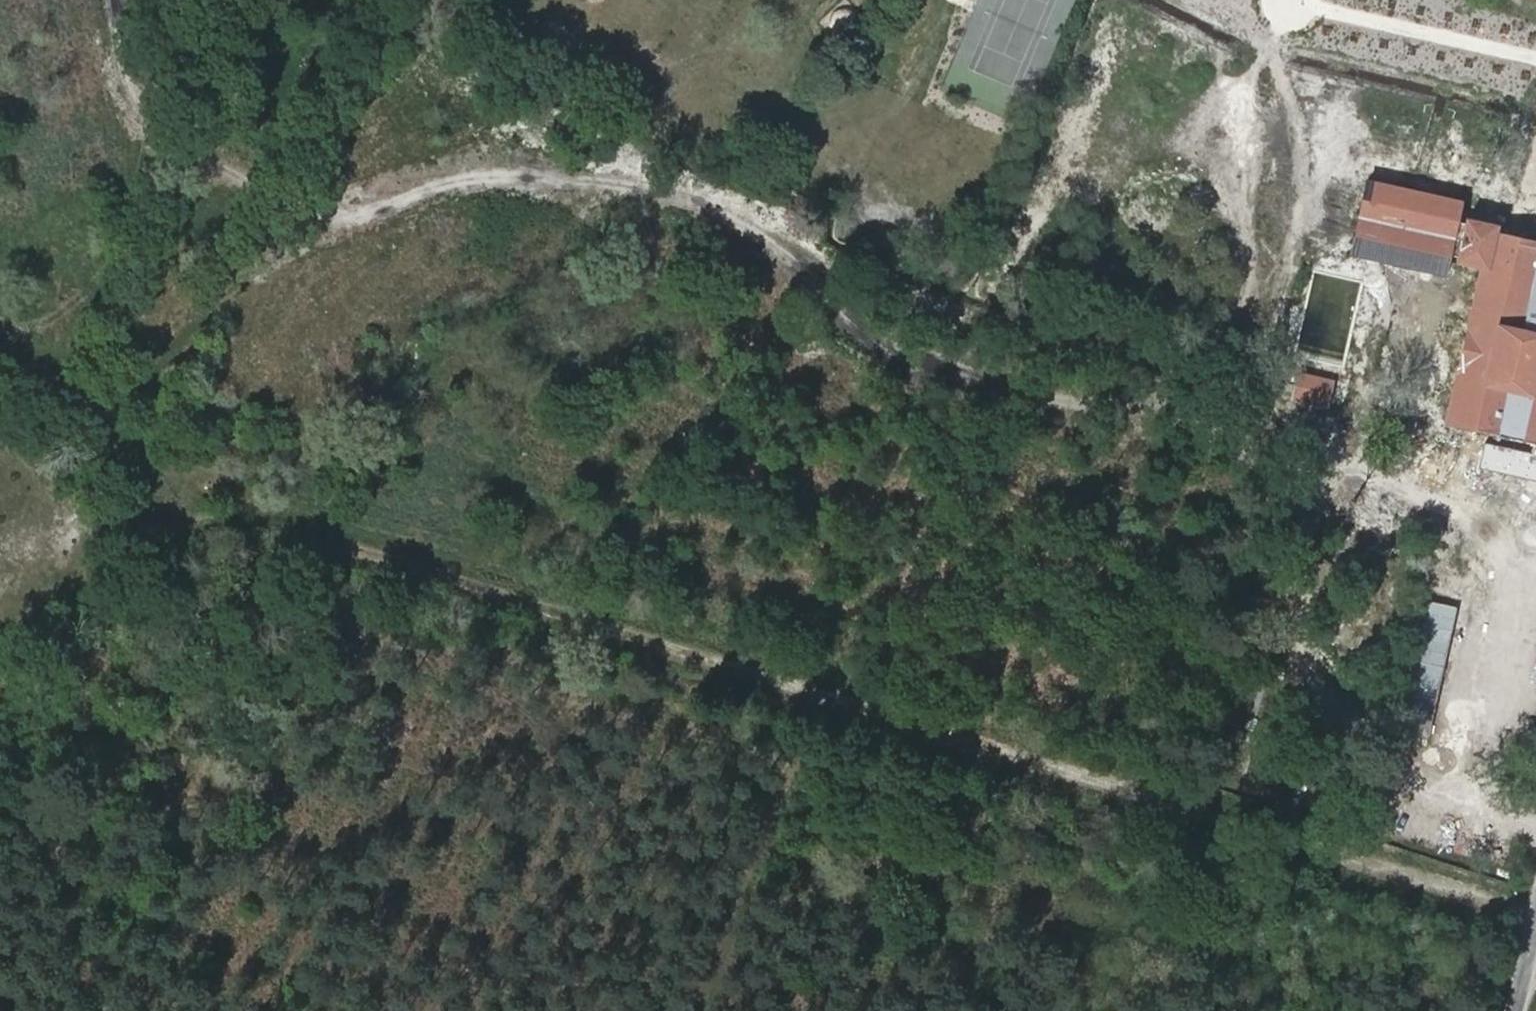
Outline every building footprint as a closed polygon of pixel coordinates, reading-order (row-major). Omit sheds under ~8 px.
[(1460,224),(1450,277),(1461,279),(1457,303),(1471,306),(1447,431),(1535,448),(1535,250),(1493,242),(1495,231),(1460,224)] [(1398,729),(1430,735),(1456,604),(1424,598),(1398,729)]
